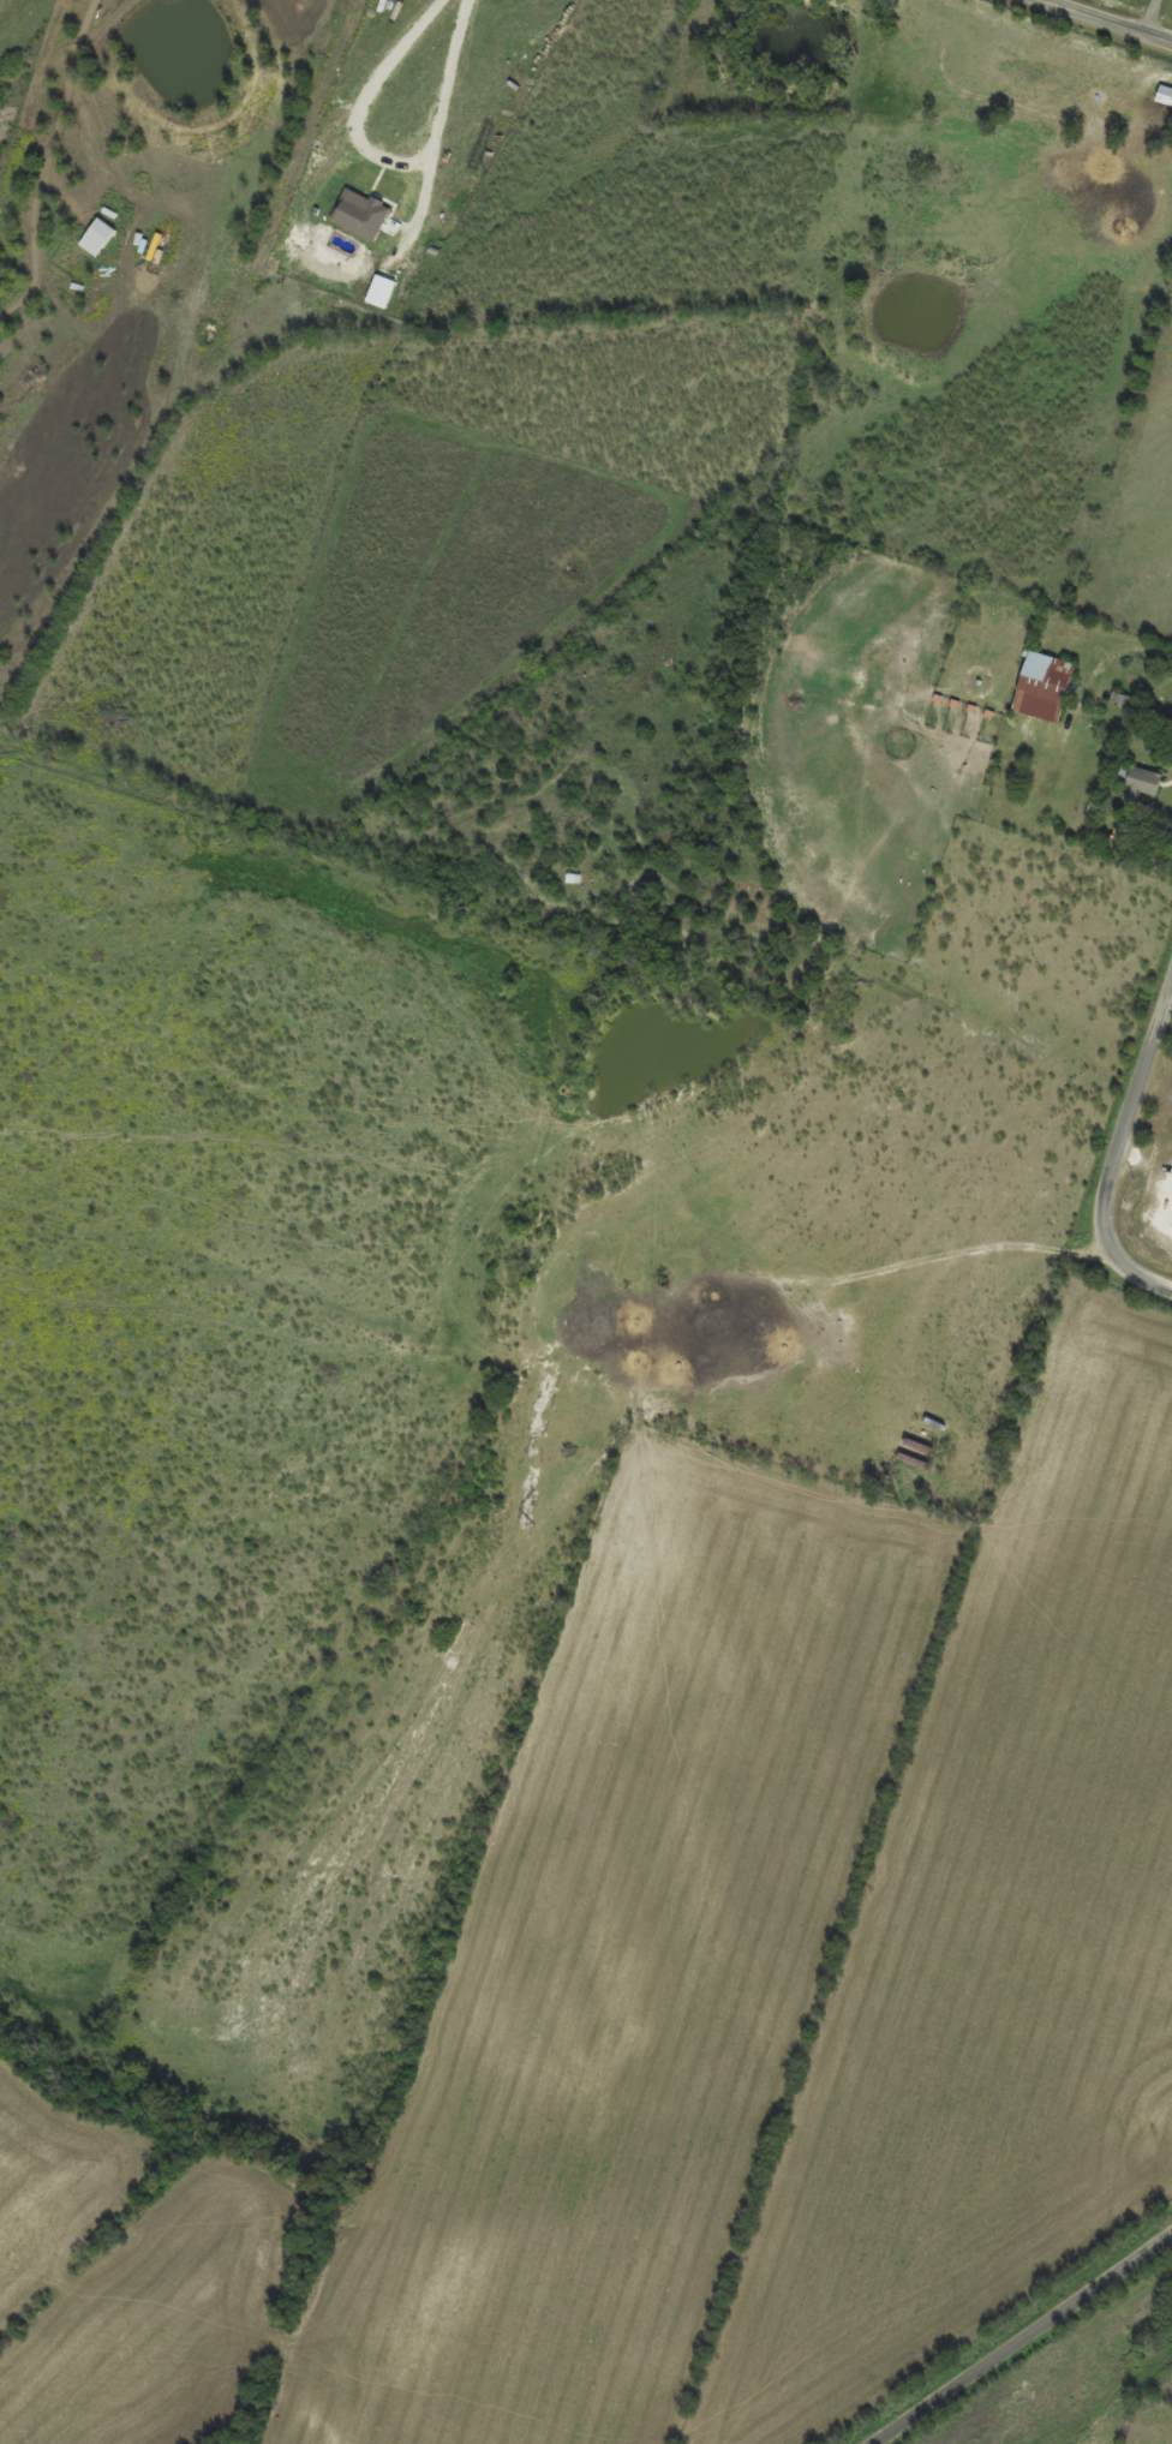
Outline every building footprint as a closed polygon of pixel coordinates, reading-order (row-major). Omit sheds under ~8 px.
[(1171,111),(1171,89),(1163,87),(1157,107),(1171,111)] [(1032,652),(1016,713),(1062,725),(1078,664),(1032,652)] [(1140,804),(1144,793),(1160,799),(1167,779),(1127,765),(1121,782),(1132,786),(1127,800),(1140,804)]
